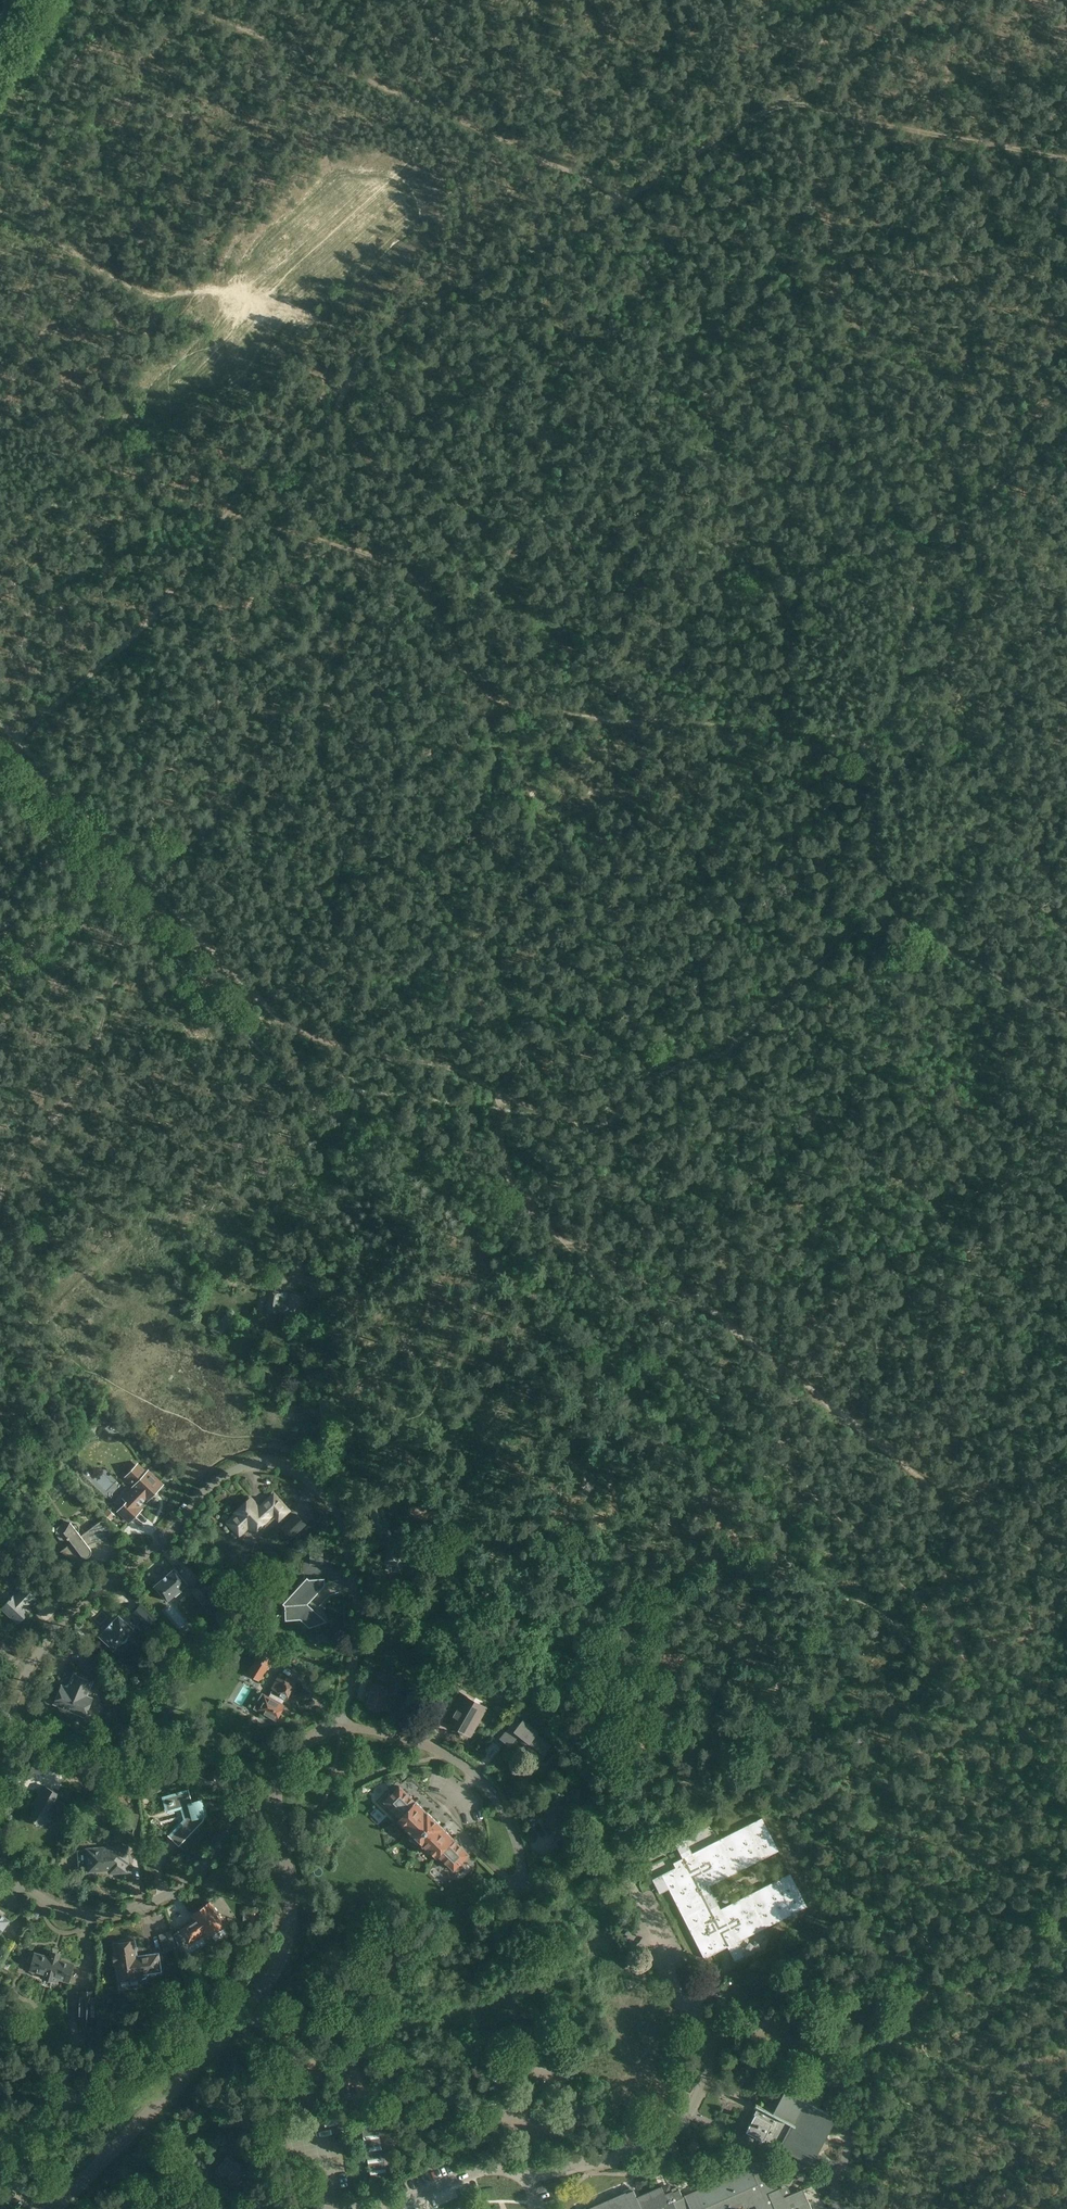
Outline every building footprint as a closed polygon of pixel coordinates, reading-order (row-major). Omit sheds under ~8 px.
[(294,1252),(291,1268),(302,1270),(305,1254),(294,1252)] [(344,1290),(330,1287),(328,1300),(342,1303),(344,1290)] [(305,1296),(288,1293),(288,1292),(282,1292),(281,1294),(268,1292),(265,1312),(301,1316),(303,1311),(305,1296)] [(137,1465),(127,1477),(136,1485),(128,1494),(132,1497),(118,1512),(129,1522),(141,1509),(139,1507),(157,1489),(155,1488),(160,1482),(149,1472),(147,1474),(137,1465)] [(257,1505),(251,1499),(235,1513),(237,1515),(230,1521),(230,1525),(237,1533),(241,1533),(248,1527),(253,1533),(269,1518),(273,1514),(279,1520),(288,1511),(274,1495),(258,1509),(256,1506),(257,1505)] [(373,1525),(372,1525),(377,1540),(383,1538),(385,1545),(377,1564),(402,1575),(413,1550),(395,1542),(387,1520),(382,1508),(369,1512),(373,1525)] [(108,1509),(104,1513),(111,1520),(116,1516),(108,1509)] [(296,1514),(281,1528),(290,1538),(305,1524),(296,1514)] [(73,1525),(69,1528),(67,1526),(62,1526),(59,1529),(58,1534),(61,1537),(68,1539),(69,1538),(72,1542),(60,1551),(73,1561),(74,1559),(75,1558),(76,1556),(78,1554),(80,1552),(81,1550),(84,1548),(85,1548),(87,1546),(89,1545),(92,1544),(94,1543),(97,1543),(98,1542),(101,1542),(103,1542),(106,1542),(109,1543),(111,1543),(102,1520),(81,1536),(78,1532),(78,1531),(79,1531),(79,1530),(79,1529),(80,1528),(79,1527),(79,1526),(78,1525),(77,1525),(76,1524),(75,1524),(74,1524),(73,1525)] [(167,1601),(174,1596),(176,1597),(182,1591),(181,1590),(188,1584),(174,1568),(154,1586),(167,1601)] [(306,1577),(282,1603),(284,1605),(285,1615),(297,1614),(298,1612),(305,1618),(302,1620),(309,1626),(320,1622),(321,1619),(305,1604),(323,1586),(323,1579),(309,1579),(306,1577)] [(213,1594),(200,1579),(190,1588),(203,1603),(213,1594)] [(35,1596),(25,1587),(21,1584),(13,1593),(14,1595),(2,1608),(18,1624),(30,1611),(25,1606),(35,1596)] [(214,1597),(209,1601),(214,1607),(219,1603),(214,1597)] [(141,1604),(131,1614),(146,1629),(156,1619),(141,1604)] [(114,1649),(121,1643),(122,1644),(124,1643),(125,1643),(127,1641),(128,1639),(128,1638),(127,1637),(133,1630),(118,1616),(113,1622),(111,1620),(103,1628),(105,1630),(100,1636),(114,1649)] [(383,1633),(405,1640),(408,1630),(386,1624),(383,1633)] [(247,1674),(261,1681),(270,1666),(271,1666),(276,1657),(260,1648),(255,1657),(257,1658),(247,1674)] [(67,1712),(69,1709),(73,1710),(72,1711),(86,1717),(93,1698),(86,1695),(92,1682),(74,1675),(69,1689),(62,1686),(55,1703),(60,1705),(59,1708),(60,1711),(62,1713),(65,1713),(67,1712)] [(286,1700),(296,1682),(287,1677),(285,1681),(278,1677),(272,1688),(273,1689),(269,1697),(262,1693),(253,1709),(277,1721),(285,1705),(282,1704),(285,1699),(286,1700)] [(393,1698),(394,1694),(397,1694),(399,1684),(397,1683),(395,1688),(371,1683),(370,1683),(368,1683),(367,1690),(369,1691),(365,1707),(388,1713),(389,1710),(393,1711),(396,1699),(393,1698)] [(474,1701),(458,1692),(448,1710),(454,1714),(452,1717),(457,1720),(453,1726),(467,1734),(472,1725),(474,1726),(482,1713),(471,1707),(474,1701)] [(510,1727),(500,1739),(507,1745),(506,1746),(512,1751),(519,1742),(542,1760),(550,1750),(549,1749),(551,1747),(532,1732),(534,1729),(522,1720),(520,1723),(516,1719),(510,1727)] [(58,1793),(43,1785),(34,1803),(38,1805),(30,1819),(45,1827),(47,1822),(51,1821),(48,1811),(58,1793)] [(400,1817),(415,1801),(412,1798),(400,1786),(384,1802),(400,1817)] [(567,1819),(563,1813),(574,1806),(573,1789),(552,1803),(554,1807),(545,1812),(547,1815),(545,1817),(548,1822),(545,1823),(557,1841),(569,1833),(562,1821),(567,1819)] [(189,1792),(169,1798),(172,1808),(183,1805),(187,1820),(170,1838),(179,1846),(203,1821),(203,1820),(204,1817),(199,1801),(199,1800),(192,1802),(189,1792)] [(420,1819),(426,1812),(415,1801),(400,1817),(400,1818),(399,1819),(407,1827),(406,1828),(412,1833),(423,1821),(420,1819)] [(126,1827),(136,1830),(140,1815),(130,1812),(126,1827)] [(435,1833),(442,1826),(427,1812),(427,1813),(426,1812),(420,1819),(423,1821),(412,1833),(413,1834),(411,1835),(411,1840),(415,1844),(420,1844),(422,1842),(421,1842),(432,1831),(435,1833)] [(662,1875),(653,1880),(660,1894),(670,1889),(704,1958),(728,1946),(730,1951),(735,1960),(744,1956),(739,1946),(737,1942),(807,1906),(790,1874),(721,1909),(718,1905),(711,1891),(709,1886),(778,1851),(762,1818),(692,1854),(690,1849),(685,1840),(676,1844),(680,1854),(683,1858),(674,1863),(676,1868),(662,1875)] [(435,1855),(452,1838),(443,1828),(442,1826),(435,1833),(432,1831),(421,1842),(422,1842),(422,1843),(428,1849),(435,1855)] [(454,1839),(452,1838),(435,1855),(436,1857),(438,1855),(454,1870),(469,1855),(453,1839),(454,1839)] [(95,1849),(86,1850),(88,1871),(110,1869),(110,1871),(113,1872),(125,1871),(126,1870),(125,1860),(128,1860),(127,1847),(103,1849),(103,1851),(95,1852),(95,1849)] [(181,1930),(174,1934),(178,1945),(178,1946),(188,1940),(189,1942),(203,1933),(204,1934),(207,1938),(224,1927),(221,1923),(222,1922),(209,1903),(195,1912),(199,1917),(195,1919),(194,1920),(188,1924),(180,1929),(181,1930)] [(9,1919),(0,1913),(0,1931),(9,1919)] [(138,1974),(160,1971),(158,1953),(136,1956),(134,1940),(128,1941),(126,1940),(121,1940),(120,1942),(113,1943),(114,1953),(113,1953),(114,1963),(116,1963),(118,1980),(139,1977),(138,1974)] [(59,1955),(51,1952),(49,1956),(35,1952),(30,1969),(41,1973),(41,1976),(55,1980),(56,1977),(68,1980),(73,1963),(58,1959),(59,1955)] [(79,1991),(78,2022),(95,2022),(96,1992),(79,1991)] [(103,2055),(101,2068),(110,2069),(112,2056),(103,2055)] [(802,2189),(784,2197),(780,2188),(778,2189),(762,2153),(769,2140),(779,2145),(779,2146),(810,2163),(835,2116),(784,2090),(773,2112),(755,2103),(755,2104),(762,2108),(757,2116),(755,2115),(746,2131),(762,2140),(755,2154),(753,2155),(757,2164),(681,2196),(678,2189),(672,2192),(672,2190),(664,2194),(661,2186),(636,2197),(633,2190),(626,2193),(625,2191),(589,2207),(589,2208),(733,2208),(742,2205),(744,2208),(748,2207),(748,2208),(755,2205),(756,2208),(811,2208),(802,2189)] [(360,2120),(371,2179),(387,2175),(375,2116),(360,2120)] [(487,2137),(490,2149),(497,2148),(494,2135),(487,2137)] [(217,2167),(218,2168),(216,2170),(214,2173),(220,2179),(223,2177),(225,2175),(232,2181),(238,2175),(239,2176),(246,2170),(230,2154),(229,2155),(227,2155),(224,2158),(224,2160),(217,2167)] [(819,2165),(829,2176),(834,2171),(824,2160),(819,2165)]
